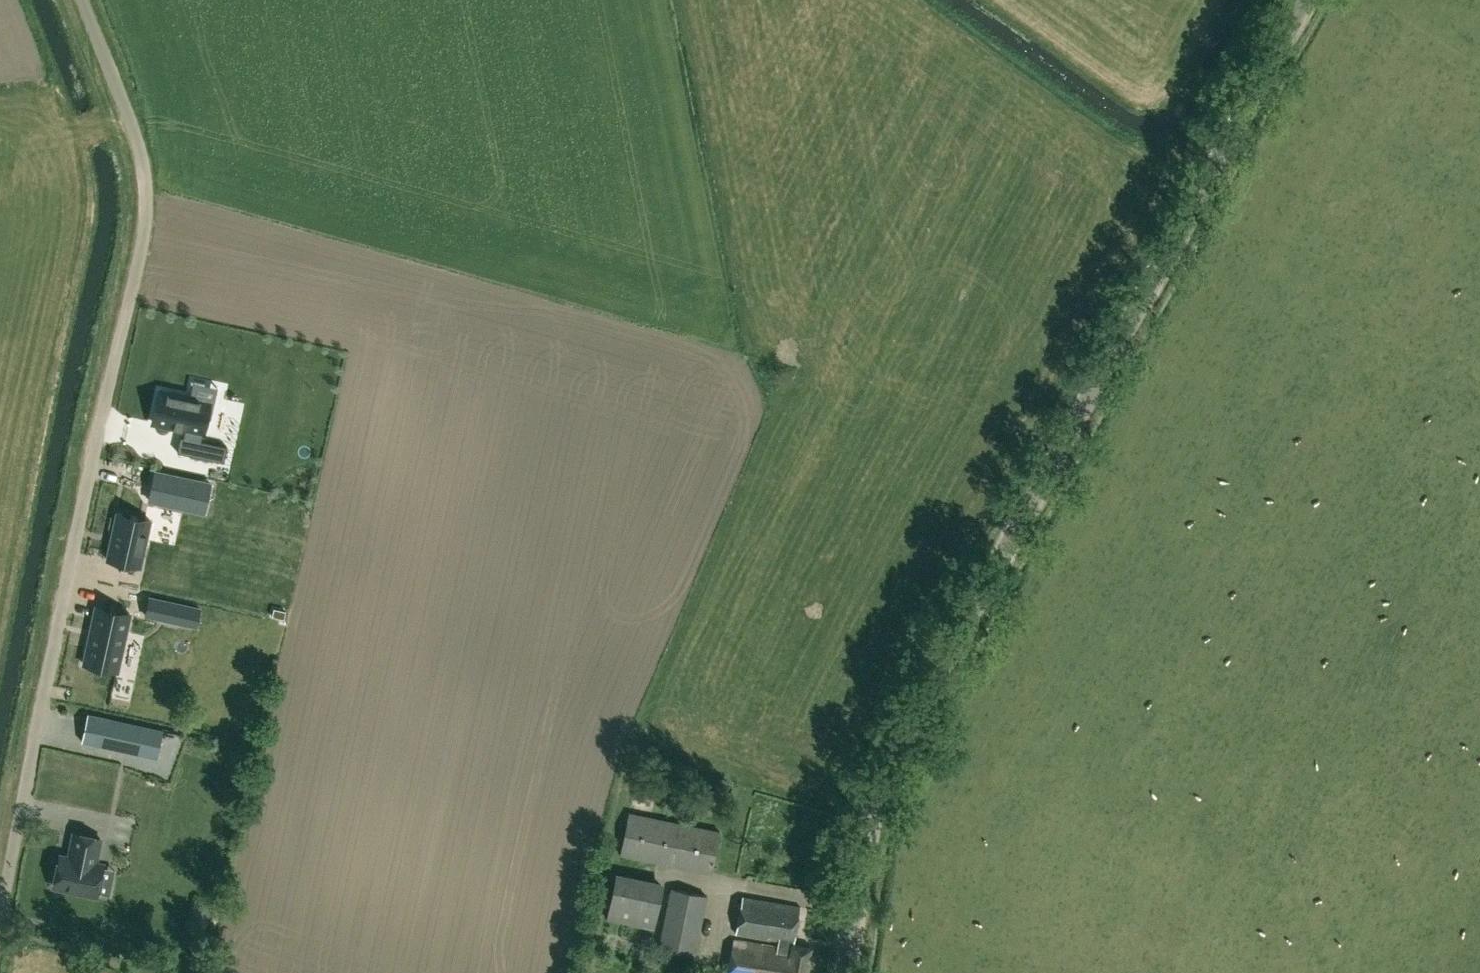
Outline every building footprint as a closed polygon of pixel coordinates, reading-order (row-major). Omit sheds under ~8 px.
[(209,402),(159,390),(153,421),(203,432),(209,402)] [(114,510),(103,559),(140,568),(150,518),(114,510)] [(144,615),(160,618),(165,599),(149,596),(144,615)] [(130,611),(93,603),(79,664),(117,672),(130,611)] [(185,604),(181,623),(193,626),(197,606),(185,604)] [(83,741),(156,757),(162,730),(88,714),(83,741)] [(720,832),(629,813),(620,855),(711,874),(720,832)] [(100,838),(74,833),(70,852),(73,853),(71,858),(60,856),(54,886),(97,895),(103,865),(95,863),(100,838)] [(706,896),(671,889),(659,947),(695,954),(706,896)] [(742,897),(736,934),(779,941),(778,945),(734,938),(728,972),(808,972),(812,947),(794,945),(801,907),(742,897)]
